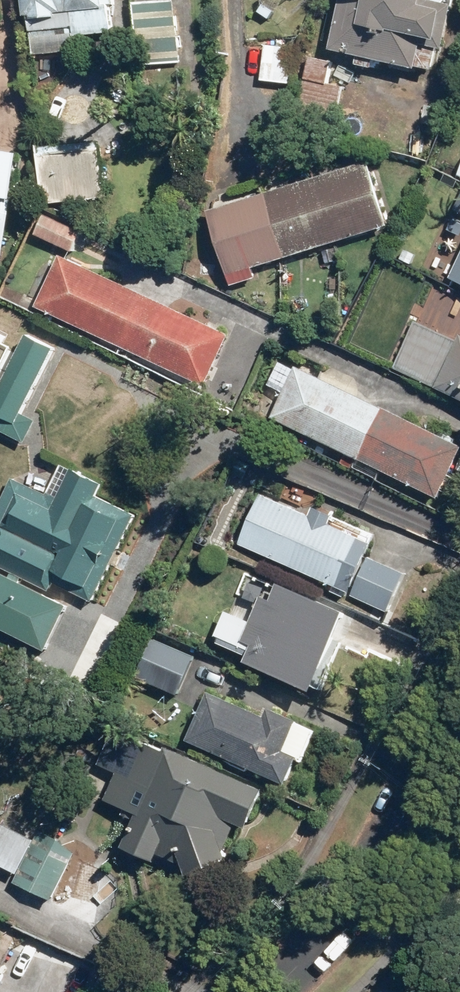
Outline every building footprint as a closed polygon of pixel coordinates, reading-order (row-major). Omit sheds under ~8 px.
[(27,18),(31,18),(33,37),(72,34),(73,36),(113,33),(110,4),(114,4),(114,0),(25,0),(27,18)] [(133,2),(139,66),(181,62),(175,0),(152,0),(133,2)] [(330,50),(416,70),(422,46),(444,52),(455,7),(433,2),(433,0),(342,0),(330,50)] [(298,47),(265,43),(261,80),(293,84),(298,47)] [(331,62),(309,57),(295,119),(334,128),(343,86),(326,82),(331,62)] [(101,142),(38,147),(43,204),(106,198),(101,142)] [(0,151),(0,266),(2,266),(21,154),(0,151)] [(367,161),(209,210),(229,276),(388,227),(367,161)] [(81,231),(46,213),(36,233),(72,250),(81,231)] [(229,335),(61,255),(37,307),(205,386),(229,335)] [(419,331),(411,348),(407,346),(397,367),(438,387),(437,388),(459,398),(459,340),(456,349),(419,331)] [(0,392),(0,430),(30,445),(44,418),(24,408),(56,346),(30,333),(0,392)] [(296,367),(271,418),(439,498),(459,456),(459,445),(296,367)] [(15,476),(0,508),(0,559),(92,604),(136,515),(97,496),(104,482),(73,467),(58,497),(15,476)] [(362,536),(261,493),(240,543),(352,590),(349,595),(389,612),(405,573),(355,552),(362,536)] [(51,645),(70,602),(0,570),(0,621),(51,645)] [(258,641),(252,656),(318,683),(349,610),(280,581),(275,593),(268,590),(248,636),(258,641)] [(195,655),(154,637),(136,677),(178,695),(195,655)] [(265,716),(209,691),(187,740),(288,784),(300,758),(285,751),(299,720),(269,706),(265,716)] [(263,790),(146,743),(132,778),(117,771),(106,799),(137,812),(122,847),(156,861),(159,854),(179,862),(181,854),(189,874),(231,858),(227,849),(239,821),(249,826),(263,790)] [(78,849),(41,830),(14,881),(51,900),(78,849)]
